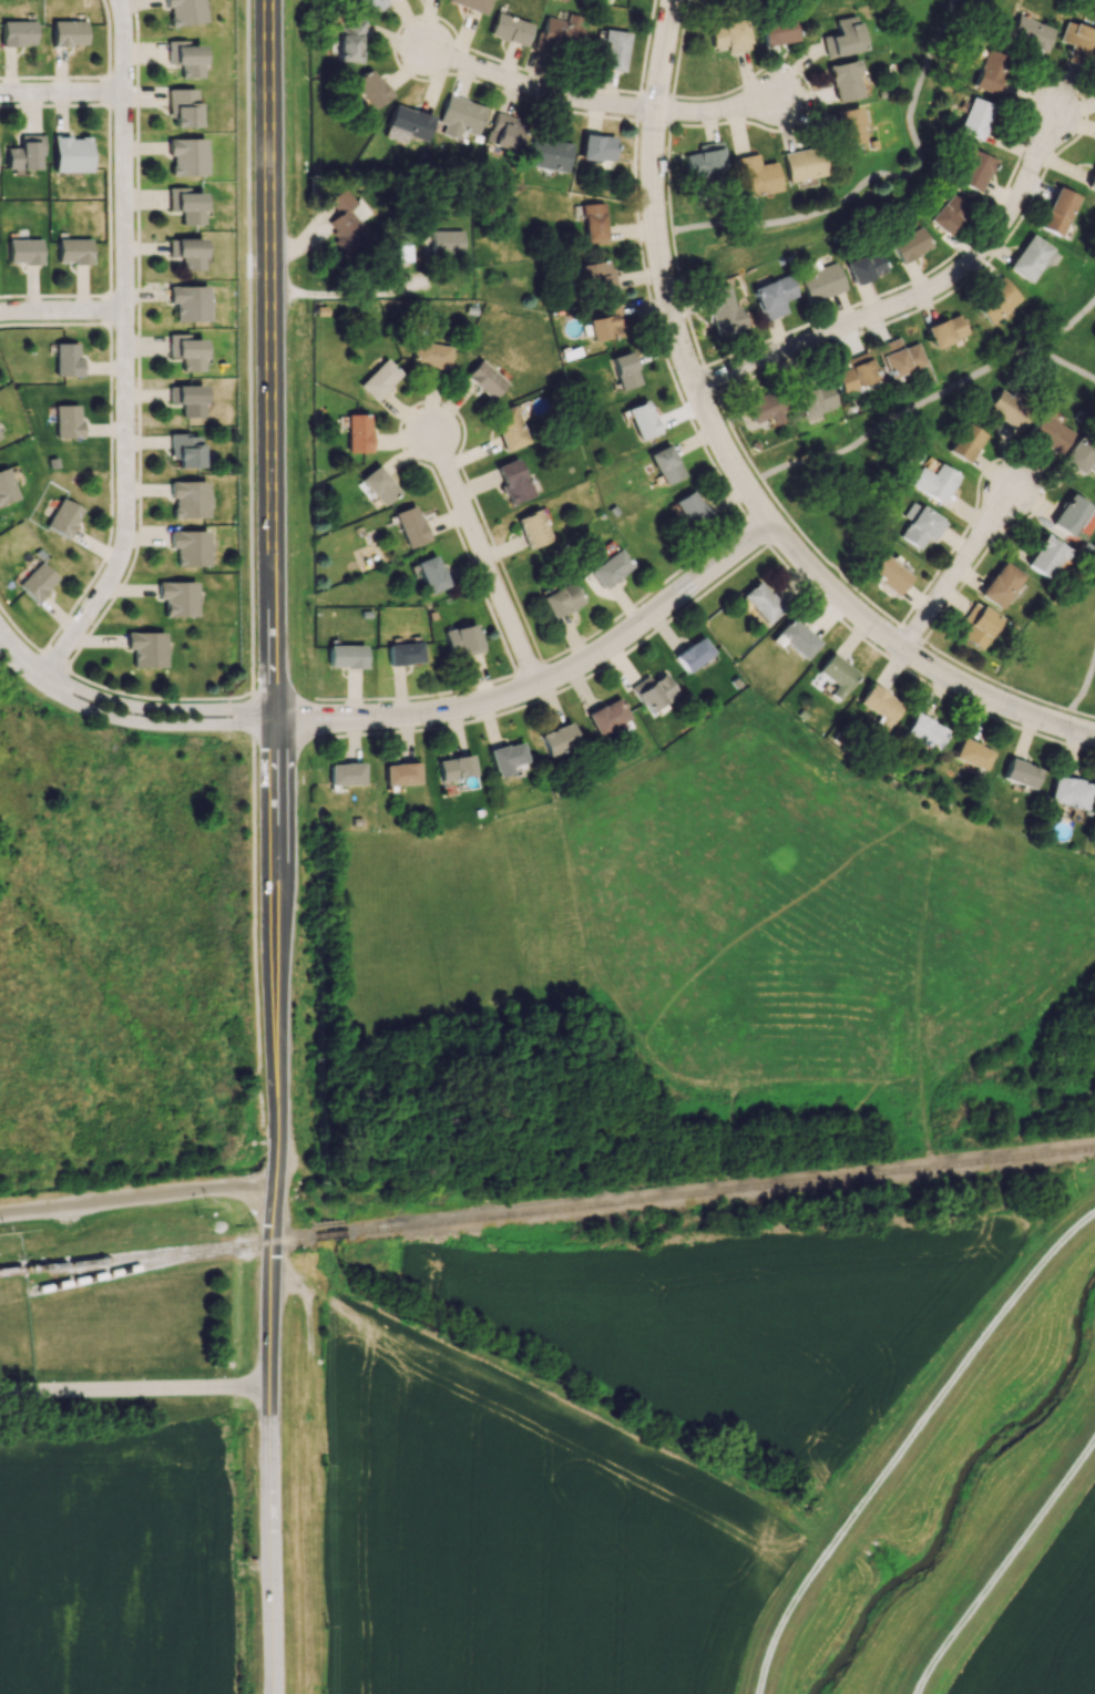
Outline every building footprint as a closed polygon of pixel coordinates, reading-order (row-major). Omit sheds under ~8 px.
[(168,27),(164,0),(201,0),(204,21),(168,27)] [(370,14),(385,0),(358,0),(370,14)] [(446,1),(483,15),(489,0),(446,0),(446,1)] [(525,46),(531,23),(495,13),(489,35),(525,46)] [(543,16),(536,46),(574,55),(582,26),(578,25),(580,17),(567,13),(565,21),(543,16)] [(1007,38),(1043,53),(1053,29),(1017,14),(1007,38)] [(863,49),(856,15),(834,19),(837,33),(821,37),(826,58),(863,49)] [(763,46),(796,41),(793,17),(760,23),(763,46)] [(1,19),(35,18),(37,42),(20,42),(21,44),(2,45),(1,19)] [(364,40),(364,19),(341,18),(339,61),(359,62),(360,40),(364,40)] [(85,42),(70,42),(71,44),(53,44),(53,19),(85,19),(85,42)] [(729,52),(748,50),(746,20),(709,23),(711,47),(728,46),(729,52)] [(1064,22),(1060,41),(1068,43),(1065,57),(1090,62),(1094,40),(1094,29),(1064,22)] [(600,70),(624,71),(626,32),(602,30),(600,70)] [(165,40),(185,39),(185,45),(199,45),(201,78),(178,79),(178,64),(166,64),(165,40)] [(973,88),(995,95),(1006,56),(984,49),(973,88)] [(862,97),(856,73),(861,72),(858,59),(827,66),(835,103),(862,97)] [(352,82),(371,109),(390,96),(371,69),(352,82)] [(166,88),(195,88),(195,126),(166,126),(166,88)] [(486,108),(448,94),(438,122),(445,124),(441,134),(457,140),(461,130),(475,136),(486,108)] [(978,140),(993,106),(971,97),(956,130),(978,140)] [(423,142),(432,118),(393,103),(385,127),(423,142)] [(836,111),(843,145),(865,141),(858,107),(836,111)] [(514,151),(522,120),(493,114),(486,145),(514,151)] [(612,162),(615,137),(583,133),(580,159),(612,162)] [(37,168),(6,170),(4,147),(19,147),(18,135),(41,134),(42,153),(37,153),(37,168)] [(52,172),(52,134),(69,134),(69,138),(79,138),(79,136),(89,135),(89,172),(52,172)] [(526,164),(566,172),(571,144),(532,136),(526,164)] [(167,137),(205,137),(205,175),(168,175),(168,165),(172,165),(171,155),(167,155),(167,137)] [(697,144),(698,153),(685,155),(687,175),(724,170),(720,142),(697,144)] [(978,193),(994,160),(969,147),(953,180),(978,193)] [(780,190),(775,161),(758,164),(756,152),(733,156),(740,197),(780,190)] [(1085,187),(1094,191),(1094,164),(1085,187)] [(328,200),(338,214),(326,222),(337,237),(332,240),(344,256),(371,236),(359,220),(368,214),(347,186),(328,200)] [(201,192),(201,223),(180,223),(180,211),(168,211),(168,187),(191,187),(191,193),(201,192)] [(1060,237),(1076,195),(1054,187),(1038,229),(1060,237)] [(968,208),(951,193),(927,219),(945,235),(968,208)] [(582,204),(583,243),(605,242),(603,203),(582,204)] [(930,247),(918,226),(888,243),(899,264),(930,247)] [(463,253),(462,230),(432,230),(432,254),(463,253)] [(1028,283),(1043,261),(1050,265),(1057,254),(1029,234),(1006,268),(1028,283)] [(8,260),(8,237),(41,236),(41,259),(8,260)] [(91,259),(59,259),(58,237),(91,236),(91,259)] [(201,238),(201,271),(180,271),(180,257),(170,257),(170,238),(201,238)] [(853,285),(886,271),(877,249),(844,263),(853,285)] [(844,291),(836,262),(818,267),(816,260),(804,264),(807,272),(798,275),(806,302),(844,291)] [(581,291),(612,289),(611,262),(580,263),(581,291)] [(782,301),(796,296),(788,274),(751,287),(763,321),(786,313),(782,301)] [(990,324),(1019,298),(1001,278),(972,304),(990,324)] [(743,329),(738,305),(730,307),(726,284),(702,289),(712,335),(743,329)] [(207,286),(207,321),(174,321),(174,304),(168,304),(168,286),(207,286)] [(590,342),(619,335),(618,328),(623,327),(618,306),(584,312),(590,342)] [(966,335),(957,313),(924,327),(933,348),(966,335)] [(202,370),(180,370),(180,358),(170,358),(168,333),(187,333),(187,339),(202,339),(202,370)] [(874,346),(887,379),(924,364),(915,342),(900,349),(895,337),(874,346)] [(79,342),(54,342),(54,374),(79,374),(79,342)] [(413,367),(449,369),(450,345),(414,343),(413,367)] [(639,383),(629,351),(609,358),(620,390),(639,383)] [(846,368),(834,371),(840,391),(876,380),(867,351),(844,359),(846,368)] [(401,374),(385,358),(358,384),(373,400),(401,374)] [(464,376),(491,400),(506,383),(480,359),(464,376)] [(798,419),(835,407),(827,383),(791,395),(798,419)] [(202,386),(202,417),(181,417),(181,404),(171,404),(171,386),(202,386)] [(1007,395),(998,388),(984,408),(1015,429),(1031,407),(1009,392),(1007,395)] [(781,421),(777,412),(783,410),(776,390),(743,401),(750,423),(768,417),(771,425),(781,421)] [(625,408),(637,440),(658,432),(645,400),(625,408)] [(79,404),(79,438),(55,438),(55,404),(79,404)] [(505,450),(528,442),(513,405),(491,413),(505,450)] [(1060,418),(1040,408),(1026,439),(1059,454),(1070,431),(1057,425),(1060,418)] [(370,452),(369,414),(346,414),(347,453),(370,452)] [(968,463),(983,433),(963,422),(947,452),(968,463)] [(198,432),(198,468),(176,469),(176,460),(170,461),(168,433),(198,432)] [(1094,474),(1094,446),(1079,435),(1061,461),(1080,475),(1085,467),(1094,474)] [(663,486),(683,476),(668,444),(647,453),(663,486)] [(530,498),(520,458),(496,465),(506,504),(530,498)] [(930,475),(917,467),(906,484),(939,504),(956,475),(937,464),(930,475)] [(359,478),(379,506),(398,493),(378,465),(359,478)] [(14,499),(6,466),(0,468),(0,502),(14,499)] [(206,481),(206,517),(171,517),(171,481),(206,481)] [(685,526),(705,515),(692,490),(672,501),(685,526)] [(1069,493),(1050,524),(1079,541),(1094,515),(1094,509),(1069,493)] [(60,496),(83,509),(68,537),(45,525),(60,496)] [(898,537),(918,550),(926,538),(932,543),(945,523),(912,501),(902,516),(909,520),(898,537)] [(406,548),(428,540),(414,505),(393,513),(406,548)] [(549,541),(539,510),(516,517),(525,548),(549,541)] [(207,531),(207,565),(173,565),(173,531),(207,531)] [(1068,550),(1045,534),(1024,563),(1047,580),(1068,550)] [(632,569),(620,549),(588,568),(600,588),(632,569)] [(867,574),(896,595),(910,575),(881,554),(867,574)] [(414,563),(427,594),(447,586),(433,555),(414,563)] [(40,559),(59,577),(35,602),(17,584),(40,559)] [(1022,575),(1001,560),(978,595),(999,609),(1022,575)] [(782,608),(756,580),(739,596),(766,624),(782,608)] [(195,581),(195,616),(162,616),(162,582),(195,581)] [(550,618),(583,603),(573,581),(540,596),(550,618)] [(968,624),(959,637),(979,650),(1000,619),(974,602),(962,620),(968,624)] [(783,642),(803,660),(818,643),(790,617),(769,640),(777,648),(783,642)] [(480,652),(477,624),(444,629),(448,656),(480,652)] [(163,633),(164,666),(131,667),(131,633),(163,633)] [(712,654),(700,636),(673,655),(684,672),(712,654)] [(388,665),(422,663),(421,642),(387,644),(388,665)] [(363,668),(364,645),(327,645),(327,667),(363,668)] [(857,674),(830,653),(815,671),(834,685),(827,694),(836,701),(857,674)] [(629,687),(648,714),(677,694),(663,673),(650,682),(646,675),(629,687)] [(857,703),(877,716),(872,724),(883,732),(901,704),(869,684),(857,703)] [(593,733),(627,721),(618,699),(585,711),(593,733)] [(945,727),(911,714),(902,736),(936,749),(945,727)] [(578,745),(568,722),(537,734),(547,758),(578,745)] [(990,749),(958,739),(951,759),(984,770),(990,749)] [(508,774),(506,767),(525,762),(520,741),(487,750),(494,778),(508,774)] [(437,759),(439,780),(473,777),(471,756),(437,759)] [(1038,769),(1008,758),(1001,778),(1031,789),(1038,769)] [(329,784),(362,784),(362,763),(329,763),(329,784)] [(384,764),(384,785),(418,784),(417,763),(384,764)] [(1084,810),(1091,784),(1053,775),(1047,801),(1084,810)]
